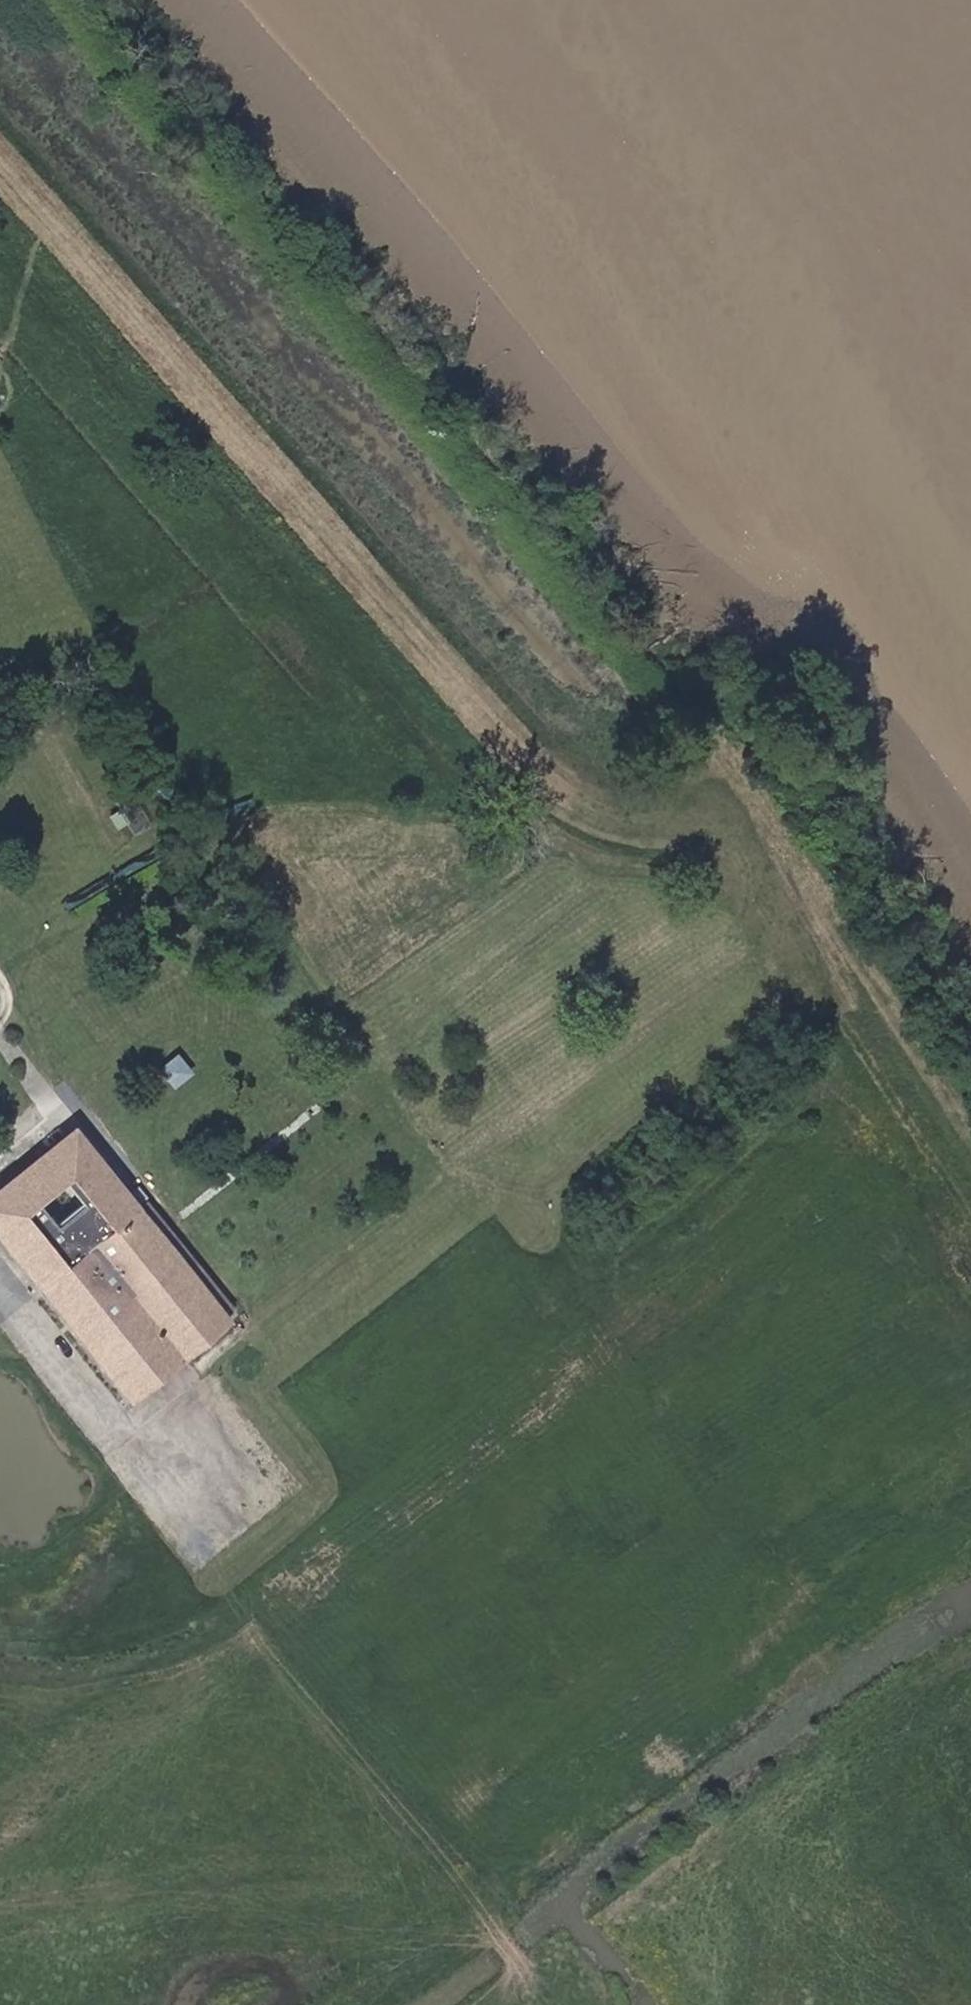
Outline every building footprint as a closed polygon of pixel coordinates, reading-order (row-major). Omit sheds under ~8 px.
[(171,1088),(192,1072),(176,1050),(154,1067),(171,1088)] [(7,1262),(127,1412),(192,1361),(224,1336),(131,1225),(69,1150),(0,1206),(0,1255),(7,1262)] [(232,1330),(139,1218),(131,1225),(224,1336),(232,1330)] [(201,1518),(187,1528),(181,1519),(170,1527),(188,1555),(213,1538),(201,1518)]
